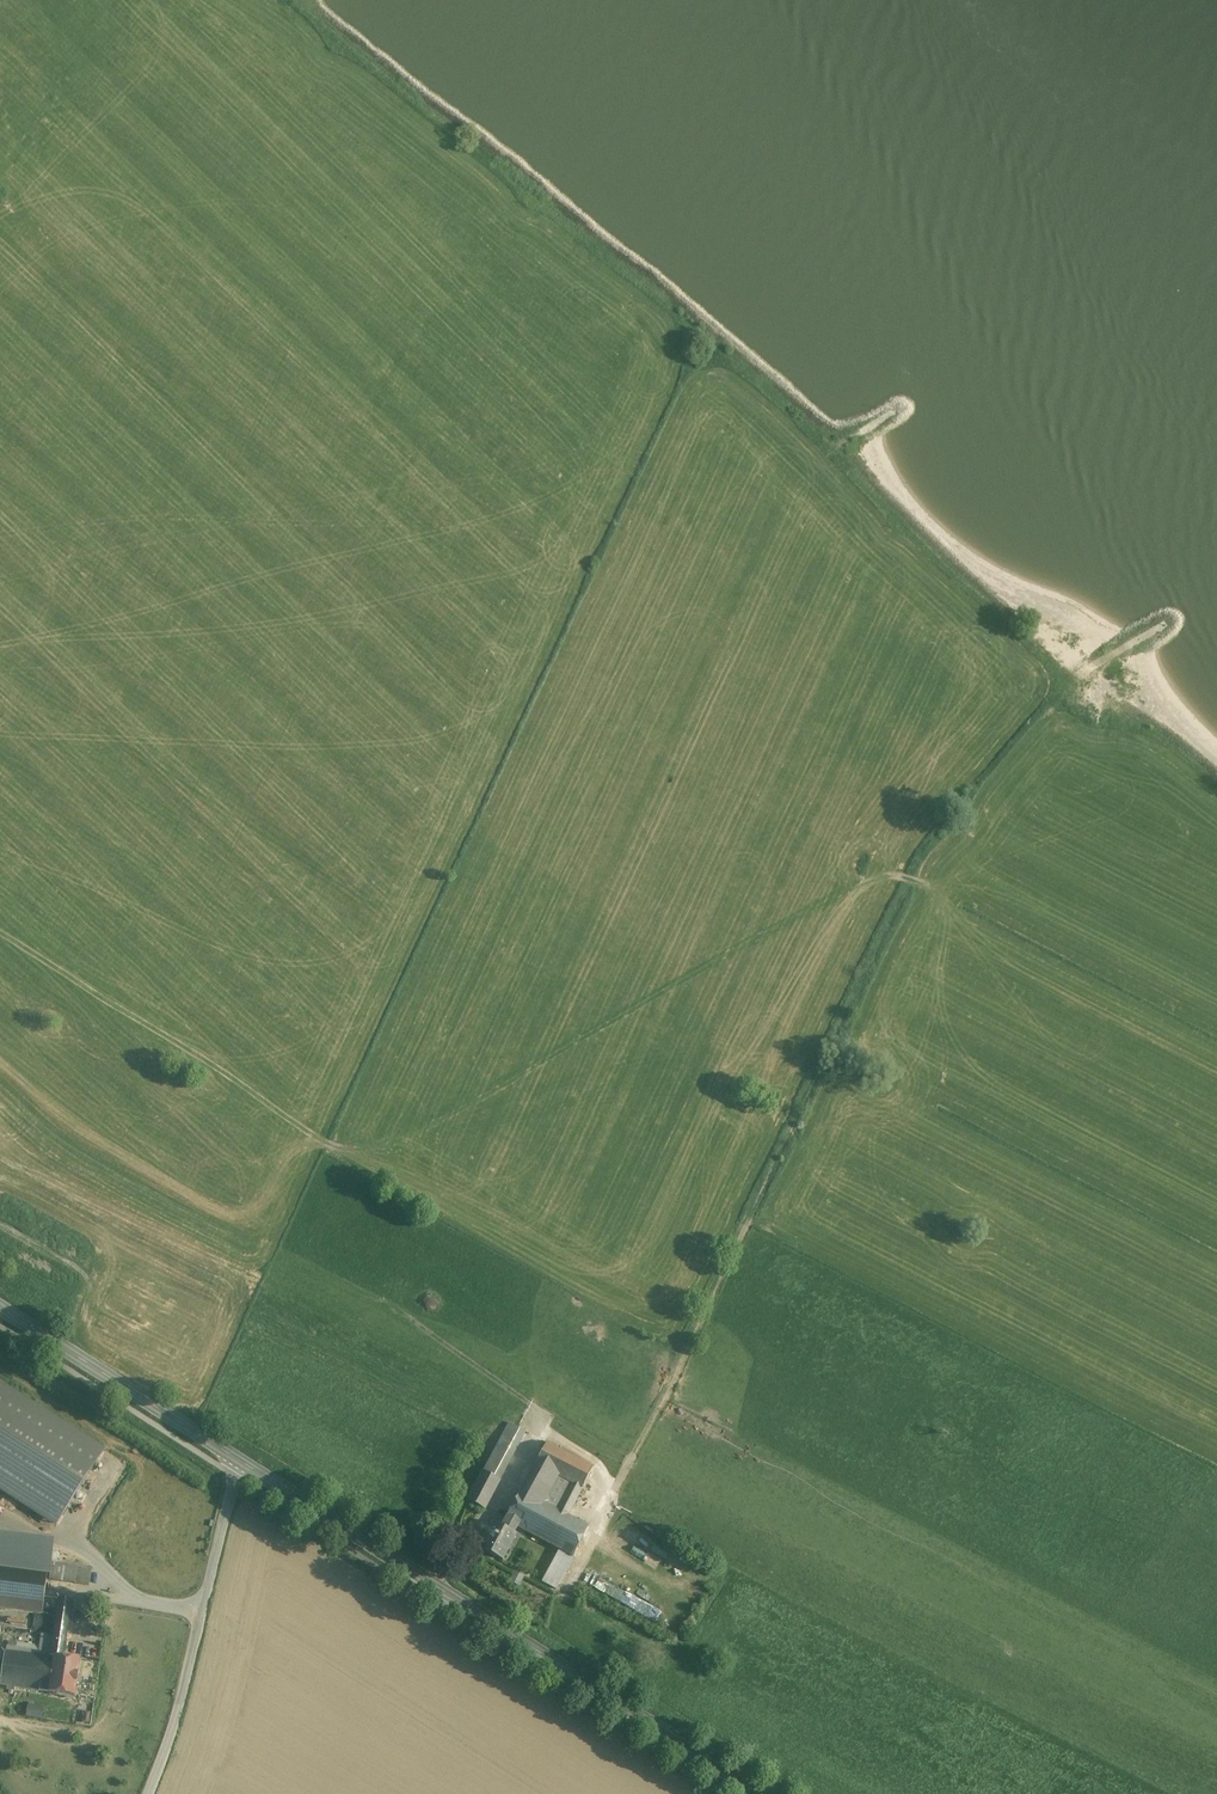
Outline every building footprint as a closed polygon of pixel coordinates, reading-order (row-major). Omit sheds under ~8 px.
[(0,1385),(0,1488),(56,1524),(104,1451),(0,1385)] [(525,1433),(508,1424),(497,1445),(514,1454),(525,1433)] [(558,1511),(521,1492),(505,1521),(517,1527),(573,1556),(589,1527),(568,1517),(593,1468),(546,1444),(535,1465),(572,1484),(558,1511)] [(514,1454),(497,1445),(492,1454),(509,1463),(514,1454)] [(509,1463),(492,1454),(483,1472),(500,1481),(509,1463)] [(572,1484),(535,1465),(521,1492),(558,1511),(572,1484)] [(483,1472),(467,1501),(484,1510),(500,1481),(483,1472)] [(502,1528),(493,1523),(480,1549),(502,1560),(516,1535),(514,1534),(517,1527),(505,1521),(502,1528)] [(622,1541),(619,1549),(650,1562),(653,1553),(622,1541)] [(67,1565),(52,1563),(50,1579),(65,1582),(67,1565)] [(78,1567),(67,1565),(65,1582),(75,1583),(78,1567)] [(92,1569),(78,1567),(75,1583),(75,1585),(89,1587),(92,1569)] [(0,1568),(0,1608),(5,1609),(42,1613),(43,1613),(48,1574),(0,1568)] [(600,1589),(604,1578),(586,1571),(582,1581),(600,1589)] [(656,1621),(661,1609),(614,1587),(609,1599),(656,1621)] [(72,1601),(59,1599),(54,1636),(51,1657),(55,1658),(64,1659),(72,1601)] [(42,1613),(5,1609),(2,1627),(10,1628),(42,1633),(42,1634),(42,1635),(51,1636),(53,1616),(43,1613),(42,1613)] [(42,1633),(10,1628),(7,1645),(40,1650),(42,1635),(42,1634),(42,1633)] [(51,1636),(42,1635),(40,1650),(39,1655),(51,1657),(54,1636),(51,1636)] [(5,1651),(2,1673),(0,1684),(0,1685),(9,1686),(8,1690),(15,1691),(15,1687),(51,1692),(55,1658),(39,1655),(5,1651)] [(64,1659),(55,1658),(51,1692),(50,1693),(76,1697),(81,1661),(64,1659)] [(25,1715),(42,1716),(43,1705),(26,1704),(25,1715)]
